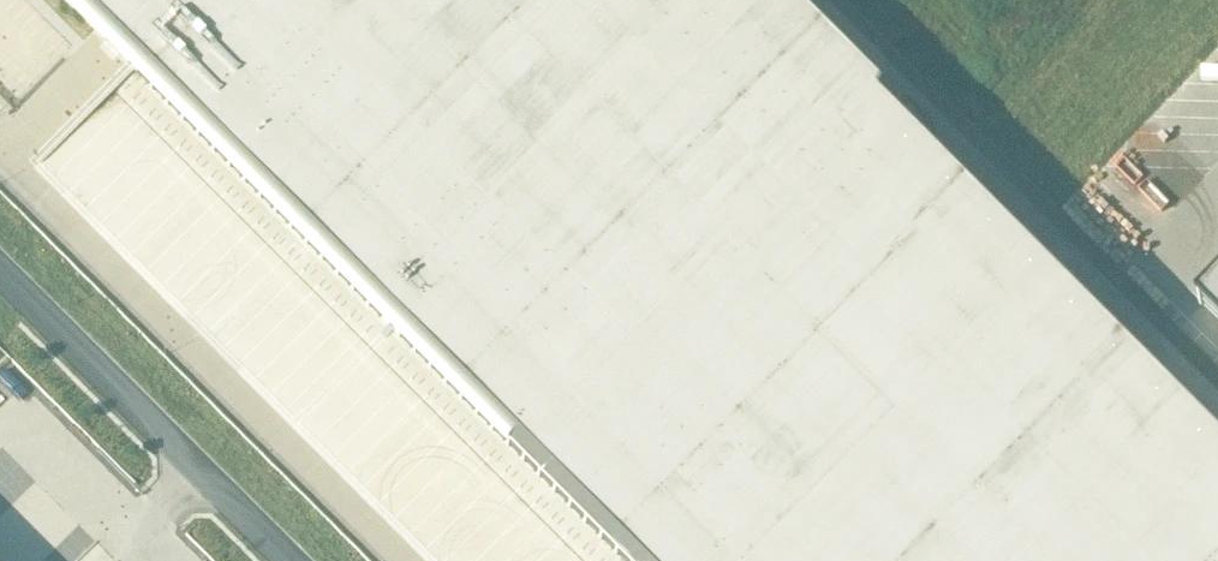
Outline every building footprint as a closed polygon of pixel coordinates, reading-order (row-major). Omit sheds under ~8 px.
[(624,560),(1217,560),(1217,442),(777,0),(64,0),(624,560)] [(1199,304),(1217,323),(1217,285),(1199,304)]
